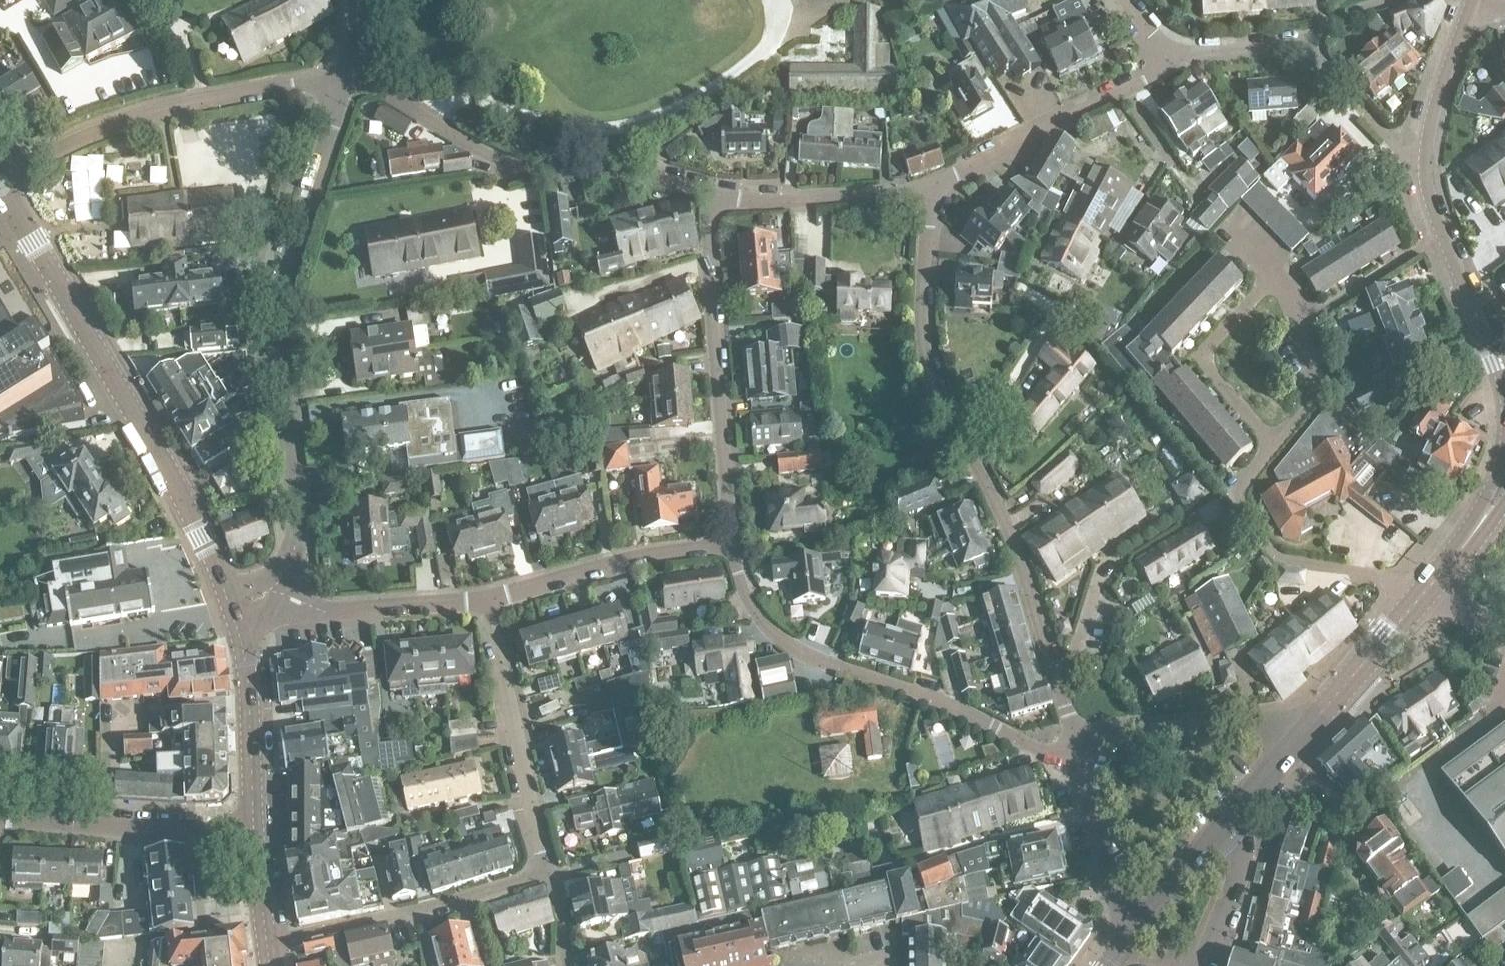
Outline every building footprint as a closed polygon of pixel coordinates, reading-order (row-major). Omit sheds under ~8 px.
[(62,75),(142,32),(125,0),(102,0),(64,21),(67,26),(42,40),(62,75)] [(44,1),(54,19),(68,10),(70,12),(76,9),(77,10),(80,9),(79,8),(87,5),(86,4),(93,0),(46,0),(44,1)] [(145,22),(163,11),(156,0),(130,0),(145,22)] [(289,38),(268,0),(262,0),(222,21),(244,62),(289,38)] [(289,38),(333,13),(326,0),(268,0),(289,38)] [(971,40),(1011,18),(1026,12),(1022,0),(968,0),(947,8),(966,42),(968,41),(971,40)] [(1058,22),(1080,65),(1097,57),(1091,44),(1099,40),(1079,0),(1074,0),(1053,10),(1058,22)] [(1242,12),(1241,0),(1203,0),(1204,15),(1242,12)] [(1242,12),(1278,10),(1277,0),(1241,0),(1242,12)] [(1278,10),(1314,7),(1313,0),(1277,0),(1278,10)] [(1379,16),(1389,29),(1392,31),(1394,30),(1396,32),(1397,33),(1400,38),(1402,37),(1402,38),(1412,31),(1413,32),(1431,40),(1444,10),(1435,0),(1432,0),(1391,16),(1388,11),(1379,15),(1379,16)] [(853,66),(836,66),(836,94),(898,95),(898,66),(890,66),(890,47),(889,47),(889,40),(886,40),(886,28),(881,28),(881,8),(854,8),(853,66)] [(968,41),(966,42),(947,8),(936,12),(965,62),(976,56),(968,41)] [(1376,37),(1389,29),(1379,16),(1367,23),(1376,37)] [(1001,23),(971,40),(997,79),(1012,69),(1016,75),(1019,73),(1023,78),(1041,66),(1024,40),(1016,28),(1011,19),(1010,18),(1001,23)] [(1033,20),(1016,28),(1024,40),(1039,32),(1033,20)] [(1061,75),(1080,65),(1058,22),(1042,30),(1047,40),(1044,42),(1061,75)] [(1352,70),(1364,85),(1409,47),(1400,38),(1397,33),(1387,41),(1380,47),(1377,44),(1364,56),(1366,59),(1352,70)] [(1403,75),(1422,59),(1409,47),(1364,85),(1375,98),(1389,86),(1392,88),(1405,78),(1403,75)] [(954,85),(946,91),(964,121),(973,116),(974,118),(992,108),(985,97),(988,95),(979,80),(985,76),(976,59),(948,76),(954,85)] [(790,94),(836,94),(836,66),(790,66),(790,94)] [(6,119),(9,124),(16,120),(21,129),(47,114),(38,100),(40,98),(28,77),(0,94),(0,110),(6,119)] [(1297,111),(1294,81),(1247,84),(1250,114),(1297,111)] [(1201,86),(1181,99),(1209,138),(1228,125),(1201,86)] [(1504,97),(1498,90),(1485,101),(1501,121),(1504,118),(1504,96),(1504,97)] [(1245,108),(1237,96),(1227,103),(1235,115),(1245,108)] [(1189,152),(1193,157),(1200,152),(1206,160),(1216,151),(1207,139),(1209,138),(1181,99),(1159,114),(1179,142),(1187,153),(1189,152)] [(1305,132),(1320,117),(1318,115),(1320,112),(1311,104),(1288,128),(1299,138),(1305,132)] [(374,120),(404,139),(413,124),(383,106),(374,120)] [(909,115),(906,106),(891,111),(892,120),(909,115)] [(1103,138),(1102,137),(1121,127),(1112,109),(1082,124),(1091,143),(1103,138)] [(799,160),(844,164),(847,133),(835,132),(837,111),(822,110),(822,118),(821,120),(819,122),(817,123),(813,124),(811,125),(809,127),(808,130),(807,138),(800,137),(799,160)] [(837,111),(835,132),(847,133),(844,164),(880,166),(883,135),(853,133),(854,112),(837,111)] [(885,111),(875,111),(875,117),(880,121),(885,121),(885,111)] [(722,114),(722,127),(722,131),(723,155),(766,155),(766,131),(745,131),(745,113),(730,114),(722,114)] [(722,127),(722,114),(715,114),(696,127),(702,137),(718,127),(722,127)] [(788,133),(787,116),(773,116),(774,133),(788,133)] [(1288,172),(1299,184),(1346,139),(1341,133),(1335,138),(1320,123),(1281,161),(1290,170),(1288,172)] [(1229,131),(1233,137),(1242,130),(1238,125),(1229,131)] [(1027,181),(1049,194),(1049,193),(1060,176),(1073,155),(1076,149),(1059,139),(1053,135),(1047,146),(1029,175),(1027,181)] [(1464,164),(1494,208),(1504,201),(1504,136),(1464,164)] [(1299,184),(1315,201),(1333,184),(1337,188),(1349,177),(1345,173),(1363,156),(1346,139),(1299,184)] [(915,147),(917,152),(904,157),(911,177),(945,165),(936,140),(915,147)] [(1247,140),(1237,151),(1251,164),(1260,156),(1247,140)] [(391,177),(444,170),(445,175),(471,171),(469,154),(455,147),(454,146),(456,158),(444,160),(442,146),(429,148),(428,143),(407,146),(408,151),(388,153),(391,177)] [(1220,149),(1205,161),(1212,172),(1229,160),(1220,149)] [(1063,215),(1064,215),(1063,217),(1102,240),(1111,225),(1113,222),(1123,204),(1133,188),(1111,176),(1093,167),(1094,166),(1093,165),(1094,165),(1088,162),(1088,163),(1073,155),(1060,176),(1061,177),(1077,185),(1063,215)] [(1252,172),(1243,162),(1232,172),(1241,182),(1252,172)] [(1213,195),(1192,218),(1209,232),(1228,211),(1246,192),(1229,172),(1208,190),(1213,195)] [(1020,191),(1033,201),(1041,208),(1049,194),(1027,181),(1029,175),(1011,183),(1020,191)] [(1258,184),(1241,201),(1251,211),(1268,194),(1258,184)] [(238,238),(233,192),(129,202),(134,248),(238,238)] [(1004,192),(987,212),(1013,234),(1030,213),(1004,192)] [(1041,208),(1042,209),(1053,215),(1061,199),(1049,193),(1049,194),(1041,208)] [(1251,211),(1259,220),(1277,203),(1268,194),(1251,211)] [(574,244),(568,199),(549,201),(555,247),(574,244)] [(653,212),(645,214),(650,233),(693,222),(687,199),(652,208),(653,212)] [(1157,200),(1140,222),(1179,251),(1189,238),(1178,229),(1184,220),(1181,218),(1184,213),(1170,203),(1166,207),(1157,200)] [(1028,208),(1039,217),(1042,209),(1041,208),(1033,201),(1028,208)] [(1259,220),(1268,229),(1285,212),(1277,203),(1259,220)] [(1037,222),(1037,223),(1043,226),(1046,228),(1053,215),(1042,209),(1039,217),(1037,222)] [(982,242),(997,254),(1013,234),(987,212),(985,210),(963,237),(977,248),(982,242)] [(1377,216),(1373,210),(1366,214),(1370,221),(1377,216)] [(366,232),(376,278),(480,257),(470,211),(366,232)] [(610,219),(619,254),(621,257),(640,253),(642,262),(656,258),(650,233),(645,214),(636,217),(635,212),(610,219)] [(1268,229),(1276,237),(1294,220),(1285,212),(1268,229)] [(770,226),(769,216),(758,217),(759,226),(770,226)] [(1096,252),(1102,240),(1063,217),(1061,222),(1042,261),(1062,271),(1084,283),(1099,254),(1096,252)] [(1276,237),(1284,246),(1302,228),(1294,220),(1276,237)] [(1383,220),(1364,232),(1380,259),(1400,246),(1383,220)] [(650,233),(656,258),(700,246),(693,222),(650,233)] [(1136,256),(1140,251),(1154,262),(1158,256),(1170,264),(1179,251),(1140,222),(1126,241),(1128,243),(1124,247),(1136,256)] [(1345,228),(1349,234),(1356,229),(1351,222),(1345,228)] [(1038,237),(1043,226),(1037,223),(1032,233),(1038,237)] [(1309,236),(1302,228),(1284,246),(1291,253),(1309,236)] [(1343,245),(1360,272),(1380,259),(1364,232),(1343,245)] [(1335,250),(1323,258),(1340,285),(1360,272),(1343,245),(1336,235),(1329,240),(1335,250)] [(520,240),(523,267),(486,274),(491,301),(549,290),(543,238),(520,240)] [(741,241),(744,268),(794,265),(794,263),(793,253),(777,254),(776,238),(741,241)] [(1029,246),(1022,240),(1013,250),(1021,257),(1029,246)] [(1310,258),(1319,253),(1312,242),(1303,247),(1310,258)] [(1119,262),(1127,253),(1114,243),(1107,252),(1119,262)] [(165,256),(165,264),(188,261),(237,256),(236,247),(185,252),(186,254),(165,256)] [(1001,256),(999,264),(1001,264),(1023,270),(1025,259),(1002,254),(1001,256)] [(87,427),(84,406),(43,340),(51,335),(4,258),(0,261),(0,441),(87,427)] [(1340,285),(1323,258),(1301,272),(1318,299),(1340,285)] [(1174,357),(1244,282),(1220,260),(1141,340),(1124,327),(1101,346),(1144,395),(1155,386),(1227,472),(1252,451),(1174,357)] [(137,315),(180,310),(179,301),(188,300),(188,296),(190,295),(188,279),(190,278),(189,275),(187,276),(186,262),(163,264),(164,281),(133,284),(134,294),(131,296),(132,304),(136,306),(137,315)] [(825,293),(825,278),(825,263),(794,263),(794,265),(795,281),(795,291),(806,291),(806,293),(807,293),(825,293)] [(996,276),(1004,277),(1012,280),(1012,279),(1020,281),(1023,270),(1001,264),(999,264),(997,274),(996,276)] [(795,281),(794,265),(744,268),(746,296),(780,293),(780,282),(795,281)] [(1142,272),(1136,267),(1133,271),(1139,276),(1142,272)] [(996,276),(997,274),(994,274),(994,272),(979,271),(980,273),(958,272),(956,308),(972,308),(973,300),(993,301),(994,290),(1003,291),(1004,277),(996,276)] [(558,289),(572,285),(569,272),(555,276),(558,289)] [(179,301),(180,310),(225,305),(224,296),(227,293),(226,286),(222,284),(221,274),(190,278),(188,279),(190,295),(188,296),(188,300),(179,301)] [(701,318),(682,278),(658,289),(677,330),(701,318)] [(825,278),(825,293),(839,293),(839,319),(842,323),(854,323),(857,320),(857,311),(860,311),(890,312),(890,286),(864,285),(864,280),(840,279),(825,278)] [(1348,325),(1354,341),(1370,334),(1369,332),(1383,327),(1383,326),(1400,319),(1397,312),(1412,306),(1415,305),(1408,287),(1394,292),(1392,287),(1388,288),(1368,296),(1375,312),(1377,312),(1378,313),(1348,325)] [(631,298),(604,311),(626,358),(634,355),(632,351),(677,330),(658,289),(642,296),(631,298)] [(353,337),(356,359),(415,352),(415,351),(428,350),(424,327),(430,327),(426,300),(406,304),(411,330),(353,337)] [(797,306),(797,302),(796,300),(789,301),(790,306),(773,308),(774,321),(797,319),(797,306)] [(435,313),(445,311),(444,302),(433,304),(435,313)] [(1400,319),(1383,326),(1383,327),(1389,343),(1386,344),(1396,369),(1421,359),(1419,355),(1428,351),(1420,330),(1423,329),(1418,316),(1416,317),(1412,306),(1397,312),(1400,319)] [(532,307),(508,316),(520,350),(544,342),(532,307)] [(598,371),(626,358),(604,311),(576,323),(598,371)] [(1084,336),(1101,345),(1103,344),(1111,328),(1115,321),(1096,312),(1092,319),(1084,336)] [(1037,315),(1025,313),(1024,325),(1035,327),(1037,315)] [(132,334),(131,325),(117,327),(118,335),(132,334)] [(185,349),(193,349),(193,352),(228,350),(228,345),(239,344),(238,330),(227,331),(226,328),(203,330),(191,331),(192,334),(184,334),(185,349)] [(743,353),(746,377),(778,374),(788,373),(787,371),(794,370),(793,356),(807,354),(805,330),(767,334),(768,351),(743,353)] [(1041,358),(1055,371),(1056,371),(1018,415),(1039,433),(1096,366),(1075,349),(1071,353),(1056,340),(1041,358)] [(671,358),(670,347),(659,348),(660,359),(671,358)] [(415,351),(415,352),(356,359),(359,382),(417,374),(417,378),(425,377),(427,390),(463,385),(461,371),(437,374),(435,359),(429,354),(428,350),(415,351)] [(188,358),(150,382),(161,399),(210,369),(209,367),(202,357),(188,358)] [(210,369),(161,399),(194,453),(195,452),(206,468),(205,472),(209,478),(212,479),(242,461),(242,457),(239,451),(236,450),(239,443),(240,436),(221,406),(238,396),(228,380),(233,377),(233,375),(226,362),(223,364),(221,360),(209,367),(210,369)] [(641,369),(639,370),(624,375),(628,386),(645,380),(641,369)] [(239,373),(241,390),(251,389),(249,372),(248,372),(239,373)] [(788,373),(746,377),(748,402),(780,399),(779,393),(789,393),(788,373)] [(655,388),(656,403),(690,400),(688,374),(649,377),(650,388),(655,388)] [(1382,384),(1354,399),(1360,411),(1360,410),(1364,419),(1381,410),(1376,402),(1388,396),(1382,384)] [(1409,430),(1433,444),(1433,443),(1448,451),(1451,446),(1468,458),(1477,442),(1473,439),(1473,437),(1467,434),(1465,435),(1455,429),(1454,427),(1450,425),(1448,426),(1444,424),(1444,425),(1441,423),(1450,411),(1448,410),(1455,401),(1441,391),(1434,401),(1431,399),(1409,430)] [(692,425),(690,400),(656,403),(657,418),(653,418),(654,428),(692,425)] [(462,465),(459,438),(455,438),(450,401),(399,408),(400,412),(343,419),(348,455),(407,448),(408,462),(397,463),(399,479),(408,478),(411,477),(409,472),(462,465)] [(800,406),(801,414),(814,413),(813,404),(800,406)] [(1313,529),(1306,514),(1337,497),(1341,504),(1350,499),(1387,530),(1394,521),(1367,498),(1387,475),(1365,457),(1373,447),(1329,407),(1274,474),(1282,489),(1264,499),(1284,539),(1301,542),(1302,535),(1313,529)] [(781,416),(753,419),(755,448),(804,444),(801,419),(781,420),(781,416)] [(630,442),(650,440),(650,429),(629,430),(629,429),(601,431),(602,445),(631,443),(630,442)] [(459,438),(462,465),(505,459),(502,431),(459,437),(459,438)] [(808,440),(809,453),(819,452),(818,439),(808,440)] [(1373,447),(1365,457),(1387,475),(1401,458),(1382,441),(1374,448),(1373,447)] [(1429,483),(1424,492),(1442,502),(1452,484),(1454,485),(1468,458),(1451,446),(1448,451),(1433,443),(1433,444),(1429,451),(1427,450),(1418,467),(1436,477),(1432,485),(1429,483)] [(10,463),(26,460),(41,484),(44,508),(55,507),(66,501),(74,495),(74,496),(101,479),(100,477),(101,471),(97,465),(92,464),(85,453),(75,460),(71,453),(52,465),(46,457),(48,457),(46,444),(8,449),(10,463)] [(631,471),(628,445),(603,448),(606,473),(631,471)] [(600,449),(596,450),(587,451),(590,474),(603,473),(600,449)] [(820,452),(819,452),(809,453),(777,457),(779,475),(832,470),(830,455),(820,456),(820,452)] [(1032,479),(1030,486),(1040,498),(1048,495),(1055,490),(1057,490),(1075,476),(1075,474),(1078,471),(1080,464),(1070,452),(1064,453),(1032,479)] [(518,462),(504,463),(510,487),(524,483),(518,462)] [(497,491),(510,487),(504,463),(490,465),(497,491)] [(639,510),(642,510),(663,507),(661,488),(659,468),(634,471),(639,510)] [(443,498),(439,474),(425,476),(429,500),(443,498)] [(1120,475),(1064,512),(1074,527),(1082,538),(1095,556),(1147,518),(1120,475)] [(554,484),(558,500),(567,533),(582,528),(581,523),(593,520),(585,492),(580,477),(554,484)] [(384,497),(391,496),(410,494),(408,478),(399,479),(382,481),(384,497)] [(107,489),(101,479),(74,496),(74,495),(66,501),(77,519),(86,514),(95,530),(110,520),(115,528),(131,518),(124,506),(126,501),(122,495),(116,494),(113,489),(107,489)] [(899,495),(901,519),(945,501),(936,479),(899,495)] [(661,488),(663,507),(642,510),(644,528),(677,525),(677,521),(694,519),(691,487),(673,489),(673,487),(661,488)] [(773,531),(804,527),(805,537),(827,535),(824,509),(824,501),(803,504),(802,494),(769,499),(773,531)] [(1197,512),(1197,513),(1203,528),(1205,528),(1227,515),(1227,514),(1218,499),(1217,499),(1197,512)] [(552,537),(567,533),(558,500),(531,507),(539,536),(551,533),(552,537)] [(353,508),(356,536),(389,534),(406,531),(417,529),(431,527),(428,507),(396,512),(396,514),(387,516),(386,506),(353,508)] [(929,543),(928,552),(981,531),(976,519),(978,516),(975,509),(972,508),(971,506),(943,517),(943,516),(927,522),(934,538),(928,541),(927,543),(929,543)] [(231,512),(220,517),(223,525),(221,525),(231,549),(269,535),(260,511),(234,521),(231,512)] [(1023,539),(1043,565),(1057,582),(1095,556),(1082,538),(1074,527),(1064,512),(1026,537),(1023,539)] [(470,560),(485,556),(476,523),(473,523),(470,513),(449,519),(452,529),(449,530),(457,559),(469,555),(470,560)] [(503,515),(476,523),(485,556),(500,552),(499,547),(511,543),(503,515)] [(1199,522),(1135,562),(1152,590),(1216,550),(1199,522)] [(436,554),(431,527),(417,529),(422,556),(436,554)] [(391,562),(390,551),(408,549),(406,531),(389,534),(356,536),(358,564),(391,562)] [(928,564),(953,554),(959,569),(974,562),(976,567),(979,569),(988,565),(989,562),(987,557),(991,556),(990,552),(992,550),(989,543),(986,542),(981,531),(928,552),(928,564)] [(69,541),(72,552),(100,547),(97,536),(69,541)] [(906,597),(907,579),(925,580),(927,544),(898,542),(897,557),(878,555),(877,575),(872,574),(872,578),(877,578),(876,595),(906,597)] [(841,554),(823,557),(824,567),(832,566),(833,571),(840,570),(853,571),(854,546),(841,546),(841,554)] [(96,554),(45,563),(48,582),(40,584),(44,606),(30,608),(34,630),(70,624),(71,627),(155,613),(149,573),(128,577),(125,549),(96,554)] [(822,566),(821,556),(788,560),(789,562),(772,563),(774,582),(791,581),(793,604),(826,600),(823,572),(822,566)] [(1274,571),(1266,559),(1258,564),(1266,576),(1274,571)] [(691,574),(662,579),(666,609),(724,598),(722,570),(691,574)] [(1305,573),(1281,570),(1279,583),(1304,586),(1305,573)] [(1258,638),(1228,578),(1195,595),(1195,596),(1185,602),(1213,659),(1224,654),(1258,638)] [(980,601),(985,617),(982,618),(982,621),(1001,615),(1022,609),(1016,590),(980,601)] [(1293,618),(1289,622),(1321,658),(1357,627),(1328,590),(1294,619),(1293,618)] [(929,603),(925,622),(938,625),(942,605),(929,603)] [(866,607),(851,606),(843,622),(857,628),(866,607)] [(656,608),(641,611),(644,629),(645,637),(679,632),(677,618),(658,620),(656,608)] [(986,631),(989,630),(992,639),(1001,636),(1027,628),(1022,609),(1001,615),(982,621),(986,631)] [(620,610),(595,617),(604,648),(617,644),(622,659),(628,657),(634,677),(637,677),(649,674),(646,655),(644,637),(645,637),(644,629),(627,634),(620,610)] [(595,617),(571,623),(581,655),(604,648),(595,617)] [(940,621),(944,632),(958,628),(954,617),(940,621)] [(1072,634),(1068,620),(1057,623),(1061,637),(1072,634)] [(1282,700),(1306,681),(1301,675),(1321,658),(1289,622),(1249,656),(1282,700)] [(581,655),(571,623),(547,630),(556,662),(581,655)] [(859,658),(885,666),(896,632),(869,623),(859,658)] [(944,632),(948,645),(961,641),(958,628),(944,632)] [(1001,636),(992,639),(996,654),(992,655),(993,659),(1001,656),(1033,646),(1027,628),(1001,636)] [(520,653),(526,652),(531,669),(556,662),(547,631),(522,638),(522,639),(517,641),(520,653)] [(644,637),(646,655),(691,649),(689,631),(679,632),(645,637),(644,637)] [(912,674),(923,640),(896,632),(885,666),(912,674)] [(698,677),(725,673),(730,708),(756,704),(750,670),(748,654),(753,654),(751,640),(746,640),(746,639),(694,646),(698,677)] [(1184,686),(1210,671),(1191,639),(1138,669),(1158,703),(1185,688),(1184,686)] [(472,643),(442,646),(446,687),(460,686),(459,679),(474,678),(472,643)] [(278,658),(280,678),(365,668),(365,667),(367,664),(361,659),(366,653),(363,651),(354,644),(353,645),(354,645),(350,650),(344,645),(343,646),(344,647),(340,652),(334,646),(333,648),(334,648),(330,652),(327,652),(327,651),(278,658)] [(415,648),(418,683),(418,690),(419,690),(431,688),(446,687),(442,646),(415,648)] [(995,663),(999,662),(1003,676),(1039,665),(1033,646),(1001,656),(993,659),(995,663)] [(101,655),(102,675),(102,701),(170,695),(167,662),(166,647),(165,647),(101,655)] [(404,700),(420,698),(419,690),(418,690),(418,683),(415,648),(388,650),(391,692),(403,691),(404,700)] [(282,705),(304,702),(305,714),(310,713),(312,727),(326,725),(327,729),(344,727),(343,721),(355,719),(359,740),(362,762),(365,780),(383,778),(382,773),(379,746),(378,736),(382,705),(381,701),(374,649),(363,651),(366,653),(361,659),(367,664),(365,667),(365,668),(280,678),(279,678),(282,705)] [(167,662),(170,695),(171,702),(226,696),(230,695),(228,675),(226,655),(220,655),(167,662)] [(964,655),(952,658),(956,670),(968,666),(964,655)] [(9,766),(21,767),(24,733),(26,733),(28,709),(36,709),(38,682),(39,662),(8,659),(6,682),(19,683),(17,708),(20,708),(20,717),(0,715),(0,770),(9,771),(9,766)] [(101,702),(101,701),(100,659),(84,660),(85,702),(101,702)] [(39,660),(38,682),(39,682),(53,682),(54,661),(39,660)] [(789,660),(757,666),(766,707),(797,700),(789,660)] [(991,680),(995,696),(1001,695),(1006,694),(1044,683),(1039,665),(1003,676),(991,680)] [(956,670),(959,681),(971,678),(968,666),(956,670)] [(1236,684),(1232,668),(1221,671),(1225,687),(1236,684)] [(599,674),(603,687),(615,683),(611,671),(599,674)] [(575,682),(579,694),(601,687),(597,675),(575,682)] [(563,687),(561,677),(539,683),(542,695),(562,689),(563,687)] [(1412,693),(1407,697),(1434,744),(1438,750),(1453,739),(1440,721),(1447,716),(1451,704),(1454,702),(1437,677),(1412,693)] [(975,691),(971,678),(959,681),(963,695),(975,691)] [(1044,684),(1006,694),(1012,715),(1013,717),(1053,705),(1046,683),(1044,684)] [(1012,715),(1006,694),(1001,695),(995,696),(990,696),(977,699),(979,709),(987,706),(987,708),(995,706),(996,709),(1005,707),(1008,716),(1012,715)] [(1464,704),(1472,715),(1485,706),(1477,694),(1464,704)] [(1409,762),(1434,744),(1407,697),(1387,710),(1407,740),(1398,746),(1409,762)] [(591,717),(614,712),(610,698),(588,703),(591,717)] [(585,747),(589,760),(596,758),(610,755),(610,754),(657,742),(652,703),(614,712),(620,738),(596,744),(585,747)] [(883,757),(883,756),(879,725),(876,703),(819,710),(822,737),(865,732),(869,759),(883,757)] [(38,773),(60,775),(64,708),(52,707),(50,711),(49,726),(52,730),(52,731),(42,730),(38,773)] [(85,733),(72,733),(74,709),(64,708),(60,775),(82,776),(85,733)] [(173,714),(149,723),(150,737),(174,735),(174,738),(227,736),(227,718),(185,720),(184,712),(173,714)] [(1354,801),(1373,783),(1381,792),(1412,769),(1377,717),(1367,727),(1360,719),(1339,740),(1317,760),(1331,775),(1328,778),(1335,786),(1338,783),(1354,801)] [(281,731),(284,752),(329,745),(359,740),(355,719),(343,721),(344,727),(327,729),(326,725),(312,727),(281,731)] [(477,722),(449,724),(451,739),(478,737),(477,722)] [(1442,773),(1449,783),(1453,783),(1504,854),(1504,726),(1442,773)] [(550,757),(553,769),(589,760),(585,747),(582,734),(547,743),(548,747),(545,750),(546,755),(550,757)] [(174,738),(174,746),(174,759),(187,759),(228,757),(228,744),(227,736),(174,738)] [(451,739),(452,757),(479,752),(478,737),(451,739)] [(153,758),(153,739),(124,740),(125,759),(153,758)] [(393,744),(379,746),(382,773),(386,773),(396,771),(395,764),(393,744)] [(284,752),(287,772),(290,772),(331,765),(329,745),(284,752)] [(610,755),(596,758),(599,770),(613,767),(610,755)] [(158,760),(158,778),(173,778),(173,779),(187,779),(229,778),(229,768),(228,757),(187,759),(174,759),(158,760)] [(595,784),(589,760),(553,769),(556,781),(553,784),(554,789),(559,791),(559,793),(595,784)] [(312,844),(360,835),(360,833),(371,830),(389,824),(377,780),(365,783),(365,780),(362,762),(331,765),(290,772),(290,773),(290,824),(289,858),(314,854),(312,844)] [(475,764),(438,772),(445,801),(458,798),(460,803),(468,801),(467,797),(468,796),(481,793),(475,764)] [(918,766),(907,768),(911,790),(922,788),(918,766)] [(1042,813),(1030,770),(915,802),(926,851),(961,844),(960,839),(1042,813)] [(402,780),(408,810),(445,801),(438,772),(402,780)] [(117,800),(172,804),(188,805),(187,779),(173,779),(173,782),(158,780),(136,779),(120,777),(119,777),(117,798),(117,799),(117,800)] [(229,778),(187,779),(188,805),(196,805),(224,804),(230,796),(229,778)] [(619,791),(626,823),(632,822),(632,819),(661,812),(654,780),(634,785),(635,791),(625,793),(624,790),(619,791)] [(570,809),(575,808),(580,831),(599,827),(601,836),(627,830),(626,823),(619,791),(592,798),(568,803),(570,809)] [(456,823),(480,816),(478,807),(453,814),(456,823)] [(1272,850),(1271,854),(1300,860),(1305,862),(1308,851),(1303,850),(1312,824),(1302,820),(1305,812),(1287,807),(1272,850)] [(569,820),(567,810),(553,814),(555,823),(569,820)] [(495,812),(483,816),(485,824),(498,820),(495,812)] [(484,828),(480,817),(467,821),(471,832),(484,828)] [(483,844),(493,875),(514,869),(501,826),(488,830),(490,841),(483,844)] [(1394,904),(1422,884),(1419,881),(1408,867),(1412,864),(1385,826),(1371,836),(1374,839),(1355,852),(1382,888),(1378,891),(1378,896),(1381,901),(1387,902),(1390,899),(1391,901),(1394,904)] [(639,847),(642,861),(680,852),(674,829),(658,832),(659,839),(658,839),(659,842),(639,847)] [(360,833),(360,835),(366,849),(369,855),(380,850),(371,830),(360,833)] [(403,833),(377,830),(381,842),(403,836),(403,833)] [(437,830),(430,832),(433,843),(440,841),(437,830)] [(477,846),(464,850),(473,881),(493,875),(483,844),(490,841),(488,830),(473,834),(477,846)] [(720,834),(680,843),(689,881),(691,883),(699,923),(830,891),(823,859),(781,868),(780,859),(727,871),(720,834)] [(287,858),(287,859),(287,860),(291,882),(316,877),(315,871),(341,867),(340,864),(353,863),(351,853),(355,852),(355,851),(366,849),(360,835),(312,844),(314,854),(289,858),(287,858)] [(405,843),(406,844),(407,848),(409,859),(420,857),(418,848),(421,847),(418,836),(404,839),(405,843)] [(1006,843),(984,847),(987,862),(1005,858),(1007,869),(1011,867),(1011,865),(1063,855),(1061,842),(1053,836),(1029,841),(1027,840),(1007,844),(1006,843)] [(407,859),(409,859),(407,848),(406,844),(405,843),(389,846),(392,860),(384,862),(394,901),(398,900),(402,903),(409,901),(412,896),(416,895),(407,859)] [(448,843),(435,847),(438,858),(444,856),(454,887),(473,881),(464,850),(451,854),(448,843)] [(423,862),(424,862),(433,893),(454,887),(444,856),(438,858),(435,847),(420,852),(423,862)] [(1337,852),(1321,848),(1315,868),(1331,873),(1337,852)] [(72,887),(91,888),(90,905),(111,906),(112,887),(102,887),(103,858),(89,857),(88,852),(76,851),(75,857),(74,857),(72,887)] [(146,861),(149,883),(190,878),(187,851),(146,855),(146,861)] [(43,886),(45,855),(16,854),(14,888),(43,890),(43,886)] [(1290,906),(1290,904),(1300,860),(1271,854),(1260,899),(1290,906)] [(43,886),(72,887),(74,857),(45,855),(43,886)] [(869,855),(847,859),(848,863),(853,887),(876,881),(869,855)] [(1011,865),(1012,868),(1000,870),(1004,886),(1015,884),(1015,885),(1060,876),(1066,868),(1063,855),(1011,865)] [(931,909),(932,911),(969,904),(961,880),(966,878),(958,857),(918,873),(927,891),(925,891),(931,909)] [(572,894),(576,911),(626,900),(622,883),(646,878),(642,862),(618,868),(621,882),(606,886),(606,884),(571,892),(572,894)] [(295,901),(295,902),(316,898),(321,894),(359,887),(356,874),(355,874),(353,863),(340,864),(341,867),(315,871),(316,877),(291,882),(291,884),(292,884),(296,901),(295,901)] [(362,873),(365,887),(378,885),(375,871),(362,873)] [(909,878),(842,892),(850,930),(924,914),(928,914),(922,900),(920,902),(915,874),(909,875),(909,878)] [(964,881),(969,904),(989,902),(983,875),(964,881)] [(1422,884),(1394,904),(1404,918),(1443,889),(1434,875),(1422,884)] [(150,895),(151,909),(193,905),(190,878),(149,883),(150,895)] [(316,898),(295,902),(300,926),(385,909),(378,885),(365,887),(359,888),(359,887),(321,894),(316,898)] [(544,887),(488,905),(502,936),(516,932),(518,934),(555,923),(544,887)] [(1021,928),(1038,940),(1071,963),(1090,936),(1089,928),(1044,896),(1043,897),(1033,891),(1012,895),(1009,899),(1020,907),(1010,920),(1021,928)] [(1504,923),(1504,891),(1466,920),(1481,941),(1504,923)] [(840,893),(760,910),(763,927),(764,927),(770,952),(849,932),(840,893)] [(1323,898),(1308,895),(1305,909),(1319,913),(1323,898)] [(1301,924),(1305,910),(1289,907),(1290,906),(1260,899),(1250,945),(1253,946),(1279,952),(1280,950),(1281,951),(1309,957),(1313,945),(1316,928),(1301,924)] [(614,920),(628,917),(630,926),(622,929),(625,940),(649,935),(650,936),(651,935),(699,924),(695,904),(653,913),(650,902),(627,907),(626,900),(576,911),(580,930),(615,922),(614,920)] [(990,924),(987,936),(985,943),(983,952),(984,953),(983,961),(991,965),(1004,965),(1007,961),(1002,957),(1009,930),(1002,928),(1009,918),(1001,913),(995,908),(997,900),(989,902),(969,904),(963,906),(963,918),(990,924)] [(152,911),(138,912),(140,938),(155,936),(154,936),(195,931),(193,905),(151,909),(152,911)] [(990,924),(963,918),(963,906),(955,908),(959,937),(962,938),(961,945),(973,948),(975,941),(985,943),(987,936),(990,924)] [(1301,924),(1316,928),(1319,913),(1305,909),(1305,910),(1301,924)] [(902,922),(903,935),(910,935),(910,965),(946,965),(946,938),(957,939),(953,910),(902,922)] [(109,916),(101,911),(85,934),(95,940),(109,916)] [(18,914),(17,926),(42,927),(42,914),(18,914)] [(135,914),(121,915),(124,940),(138,938),(135,914)] [(62,925),(49,924),(49,937),(69,938),(71,915),(63,915),(62,925)] [(121,915),(109,916),(95,940),(97,942),(101,942),(124,940),(121,915)] [(1379,936),(1379,937),(1393,925),(1387,916),(1372,926),(1379,936)] [(1379,937),(1399,962),(1410,953),(1419,947),(1410,936),(1402,943),(1396,937),(1396,936),(1405,929),(1399,921),(1393,925),(1379,937)] [(352,965),(395,965),(386,926),(345,936),(352,965)] [(450,933),(459,965),(483,965),(480,953),(476,954),(469,928),(466,929),(462,926),(455,928),(453,932),(450,933)] [(1503,965),(1504,965),(1504,926),(1484,941),(1503,965)] [(669,962),(669,963),(672,962),(673,965),(773,965),(770,952),(764,927),(763,927),(678,946),(679,949),(674,950),(669,951),(672,962),(669,962)] [(450,933),(448,934),(447,933),(444,930),(436,932),(434,935),(435,937),(432,938),(438,963),(434,964),(434,965),(459,965),(450,933)] [(1472,947),(1481,941),(1474,930),(1464,937),(1472,947)] [(247,965),(247,962),(248,962),(245,933),(216,937),(216,938),(185,942),(185,941),(166,943),(170,965),(242,965),(247,965)] [(307,957),(331,951),(334,965),(352,965),(345,936),(305,945),(307,957)] [(53,950),(52,960),(59,961),(60,956),(80,957),(81,941),(54,938),(53,950)] [(1010,965),(1069,965),(1071,963),(1038,940),(1037,941),(1034,939),(1028,948),(1024,945),(1010,965)] [(80,957),(80,958),(104,961),(105,943),(101,942),(97,942),(81,941),(80,957)] [(52,960),(53,950),(42,949),(42,946),(5,943),(5,948),(4,949),(3,956),(4,957),(3,960),(52,965),(52,960)] [(647,958),(641,954),(639,954),(637,945),(587,958),(590,965),(649,965),(647,958)] [(1232,965),(1289,965),(1278,963),(1281,951),(1280,950),(1279,952),(1253,946),(1250,957),(1236,953),(1232,965)] [(1459,964),(1461,965),(1484,965),(1473,951),(1459,961),(1460,962),(1458,963),(1459,964)] [(1410,953),(1399,962),(1402,965),(1424,965),(1421,962),(1419,964),(1410,953)] [(1382,955),(1373,962),(1374,963),(1370,965),(1391,965),(1382,955)]
